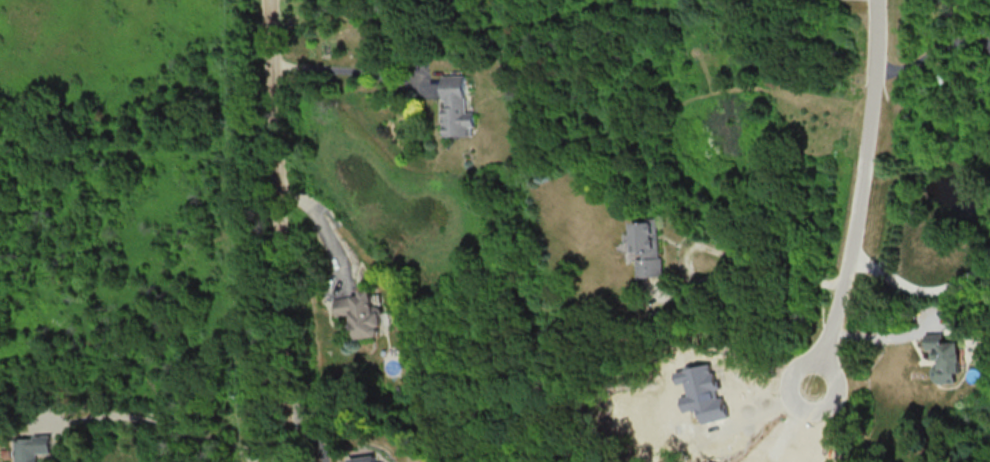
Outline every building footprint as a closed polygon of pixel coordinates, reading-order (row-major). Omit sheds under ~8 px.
[(444,75),(444,106),(442,106),(443,136),(471,136),(471,127),(475,127),(474,112),(466,112),(465,75),(444,75)] [(636,277),(661,277),(659,218),(645,218),(645,221),(631,222),(632,252),(643,252),(643,258),(636,259),(636,277)] [(353,339),(382,334),(378,305),(372,306),(370,289),(359,290),(359,294),(333,298),(335,316),(349,314),(353,339)] [(958,341),(943,342),(942,332),(924,333),(925,350),(932,350),(933,383),(955,382),(955,373),(959,373),(958,341)] [(728,417),(724,396),(719,397),(712,363),(674,371),(676,384),(685,382),(687,394),(680,396),(683,412),(699,409),(702,423),(728,417)] [(36,452),(50,451),(50,436),(14,437),(14,461),(37,461),(36,452)]
